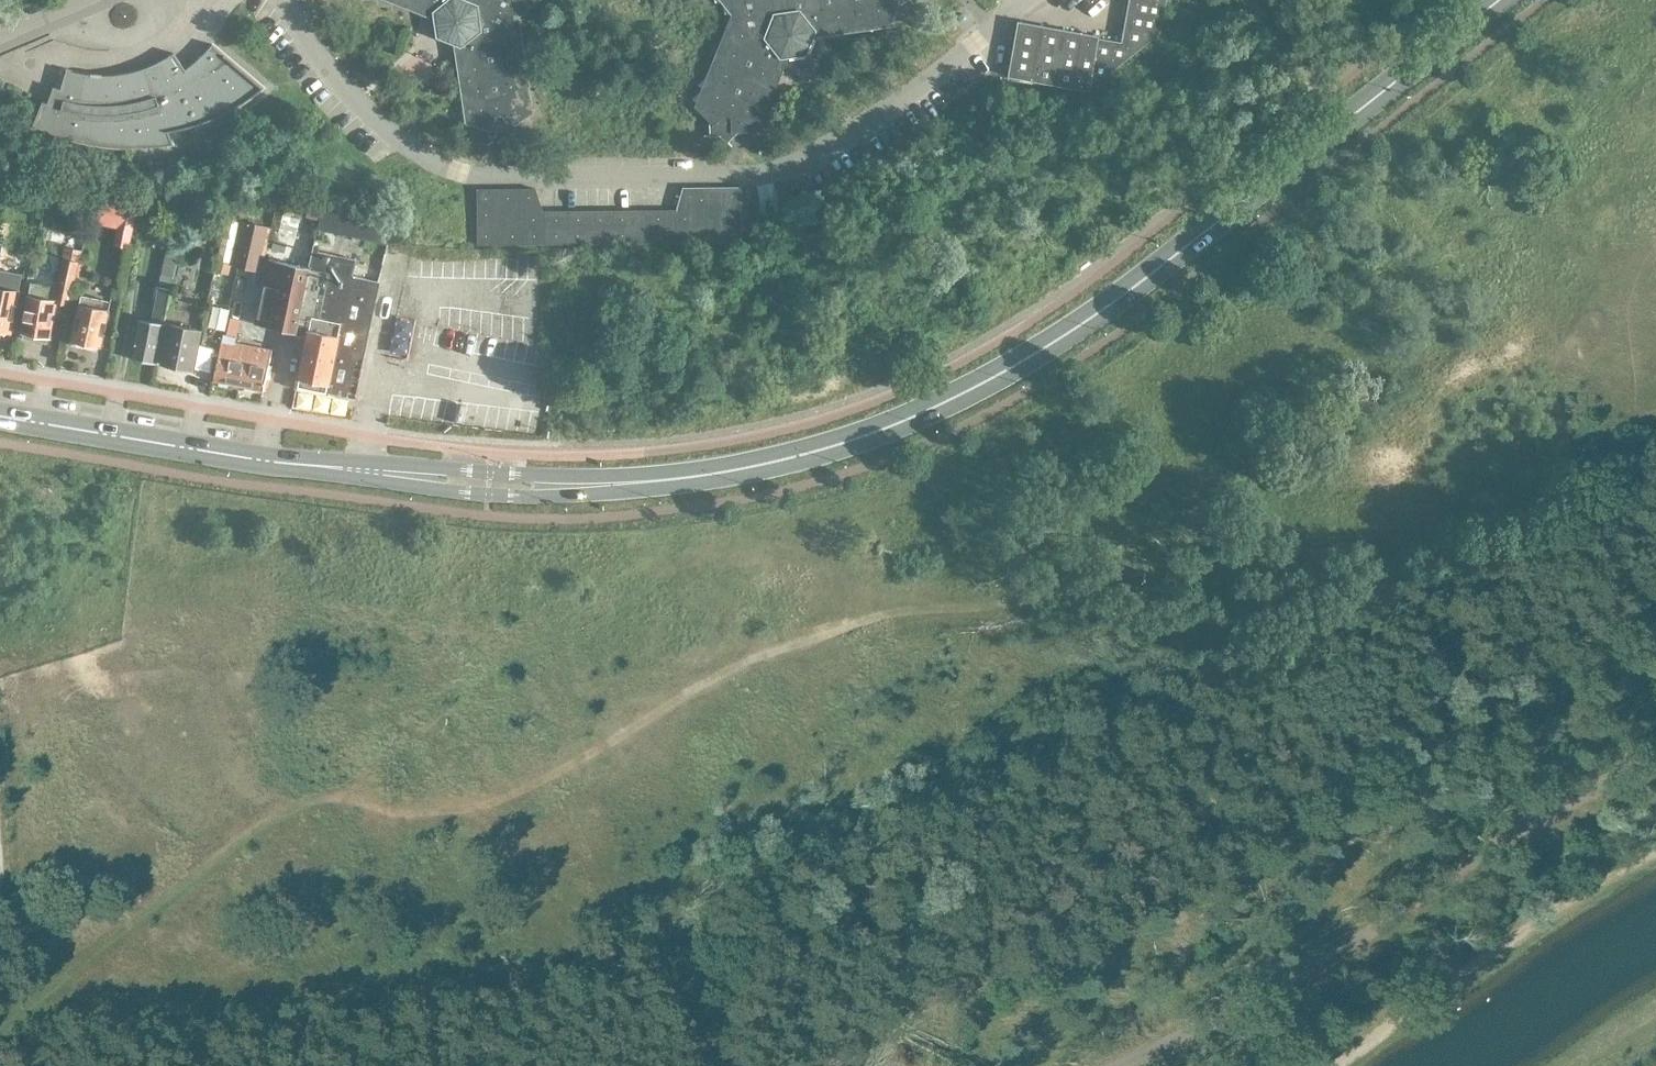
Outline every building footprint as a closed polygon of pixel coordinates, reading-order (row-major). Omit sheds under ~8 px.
[(404,4),(419,4),(419,10),(432,9),(436,26),(438,34),(447,39),(462,47),(459,59),(464,61),(461,76),(466,77),(463,90),(469,91),(465,105),(471,107),(468,121),(472,122),(489,127),(495,137),(502,135),(508,136),(512,124),(528,113),(530,112),(523,99),(528,96),(522,83),(525,81),(519,69),(523,65),(517,54),(521,51),(515,39),(519,36),(512,23),(525,2),(530,4),(533,0),(403,0),(404,4)] [(724,1),(729,1),(736,24),(727,34),(730,37),(721,47),(724,51),(715,62),(718,66),(709,75),(712,79),(703,90),(706,93),(696,105),(699,107),(714,121),(715,134),(720,134),(725,138),(735,130),(757,129),(757,116),(763,116),(763,102),(769,101),(769,87),(775,86),(775,71),(780,72),(780,57),(807,53),(818,27),(831,31),(833,26),(845,30),(847,24),(861,28),(863,23),(876,26),(878,21),(891,25),(892,22),(898,2),(901,0),(724,0),(724,1)] [(1019,22),(1009,76),(1090,90),(1091,84),(1095,85),(1161,32),(1166,0),(1130,0),(1123,42),(1099,38),(1099,36),(1019,22)] [(43,101),(33,125),(47,131),(61,137),(75,141),(90,144),(105,146),(120,147),(135,148),(155,147),(172,144),(167,131),(182,129),(196,125),(210,120),(223,114),(237,107),(251,98),(264,87),(212,44),(202,56),(192,64),(185,69),(174,54),(163,60),(149,67),(134,72),(113,75),(97,75),(83,73),(67,70),(61,89),(54,87),(48,103),(43,101)] [(677,209),(543,210),(536,189),(478,189),(479,244),(741,242),(741,188),(683,188),(677,209)] [(81,192),(77,210),(93,214),(96,197),(97,195),(81,192)] [(386,216),(359,209),(311,198),(307,216),(319,219),(317,229),(353,237),(380,243),(386,216)] [(138,206),(121,203),(113,244),(129,248),(138,206)] [(228,277),(232,262),(230,262),(240,221),(227,218),(218,259),(216,259),(213,274),(228,277)] [(257,271),(260,257),(266,228),(244,223),(235,266),(257,271)] [(287,242),(273,239),(271,249),(285,252),(287,242)] [(308,267),(295,334),(307,337),(297,386),(356,399),(376,297),(375,297),(378,281),(353,276),(356,259),(318,251),(319,244),(314,243),(309,267),(308,267)] [(29,296),(23,332),(50,337),(54,315),(57,301),(70,303),(72,291),(73,291),(81,250),(66,247),(59,285),(59,286),(32,281),(29,296)] [(174,277),(178,256),(166,253),(162,275),(160,286),(153,321),(139,318),(131,358),(156,363),(174,277)] [(294,334),(295,334),(308,267),(269,259),(255,324),(294,332),(294,334)] [(11,331),(19,291),(23,274),(0,269),(0,329),(11,331)] [(120,299),(120,298),(123,286),(114,284),(111,297),(120,299)] [(109,309),(111,301),(82,294),(80,303),(72,341),(74,341),(74,344),(98,350),(98,347),(101,347),(109,309)] [(394,317),(393,350),(408,351),(410,317),(394,317)] [(202,329),(168,321),(159,363),(194,370),(202,329)] [(252,362),(255,346),(236,342),(237,337),(224,334),(213,380),(237,385),(243,361),(252,362)] [(243,361),(237,385),(264,391),(272,350),(255,346),(252,362),(243,361)]
